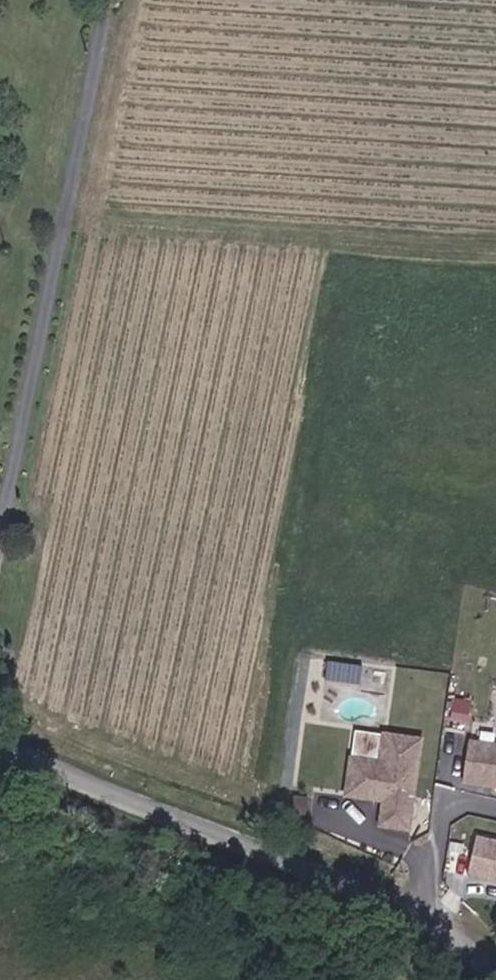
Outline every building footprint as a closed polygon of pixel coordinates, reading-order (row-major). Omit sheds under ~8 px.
[(407,829),(419,739),(381,733),(377,761),(348,758),(344,796),(370,799),(376,795),(382,796),(378,825),(407,829)] [(467,739),(462,781),(479,782),(484,780),(489,781),(489,784),(495,785),(495,743),(467,739)] [(477,835),(467,876),(495,882),(495,839),(477,835)]
